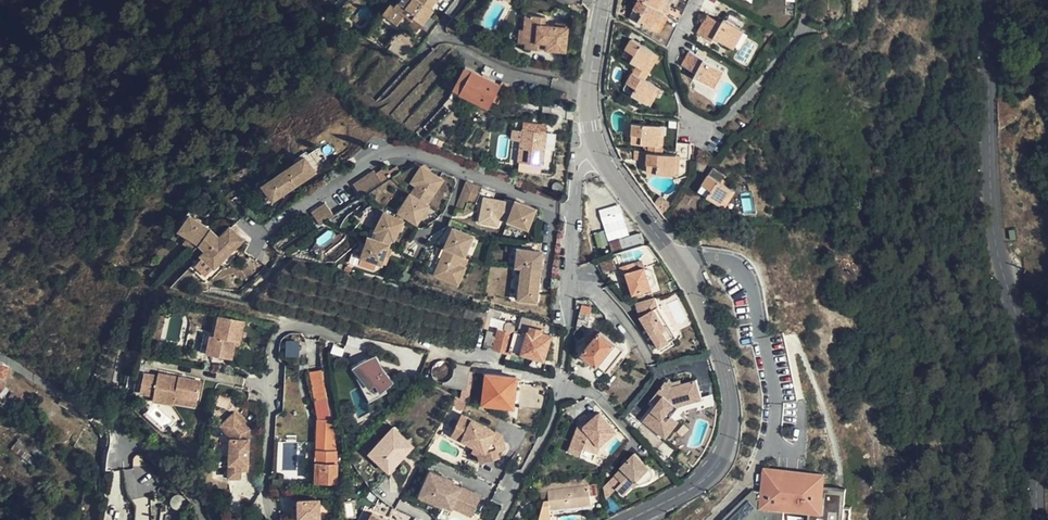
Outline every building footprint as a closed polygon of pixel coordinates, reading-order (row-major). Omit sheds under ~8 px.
[(435,0),(399,0),(392,10),(387,7),(380,17),(395,27),(403,16),(410,21),(412,19),(422,26),(432,10),(430,9),(435,0)] [(637,2),(631,15),(630,18),(631,20),(634,22),(652,32),(657,22),(660,24),(664,16),(660,14),(665,4),(667,0),(634,0),(637,2)] [(660,14),(664,16),(669,6),(665,4),(660,14)] [(567,51),(570,24),(557,22),(557,26),(545,25),(546,17),(527,15),(525,29),(521,29),(520,42),(527,43),(527,48),(540,50),(541,43),(551,44),(551,50),(567,51)] [(709,24),(713,17),(708,15),(704,22),(709,24)] [(657,22),(652,32),(659,35),(668,18),(664,16),(660,24),(657,22)] [(732,47),(743,28),(725,19),(723,23),(713,17),(709,24),(704,22),(698,33),(713,41),(715,37),(732,47)] [(747,31),(743,28),(732,47),(736,49),(747,31)] [(654,45),(629,31),(620,48),(631,56),(625,66),(637,74),(650,51),(654,45)] [(662,58),(665,52),(654,45),(650,51),(662,58)] [(689,55),(684,64),(690,68),(687,73),(696,79),(694,83),(710,92),(721,73),(689,55)] [(690,68),(684,64),(681,70),(687,73),(690,68)] [(637,74),(625,66),(614,85),(614,87),(615,89),(616,91),(618,93),(633,102),(639,93),(640,94),(647,84),(635,76),(637,74)] [(503,85),(467,68),(456,92),(491,108),(503,85)] [(639,93),(633,102),(639,106),(650,86),(647,84),(640,94),(639,93)] [(566,102),(566,100),(568,93),(550,89),(548,99),(566,102)] [(652,144),(651,149),(656,149),(657,134),(655,134),(656,123),(631,121),(630,135),(629,137),(630,139),(631,141),(632,142),(634,142),(652,144)] [(546,165),(548,131),(524,129),(521,162),(546,165)] [(656,149),(651,149),(649,168),(649,171),(650,172),(679,175),(680,157),(690,158),(692,143),(679,142),(678,151),(659,149),(656,149)] [(302,156),(286,169),(297,183),(314,170),(302,156)] [(429,199),(444,176),(426,163),(420,171),(427,177),(417,191),(415,189),(402,207),(418,218),(431,200),(429,199)] [(366,197),(400,169),(395,164),(389,169),(386,165),(378,171),(376,168),(356,184),(366,197)] [(709,195),(720,202),(725,194),(729,197),(734,189),(722,181),(726,174),(715,166),(696,194),(705,201),(709,195)] [(297,183),(286,169),(279,175),(290,188),(297,183)] [(290,188),(279,175),(262,188),(273,201),(290,188)] [(500,189),(468,177),(460,193),(487,199),(484,218),(502,221),(503,215),(511,219),(530,226),(538,207),(520,198),(519,201),(498,196),(500,189)] [(725,194),(720,202),(726,207),(737,191),(734,189),(729,197),(725,194)] [(338,217),(327,203),(313,213),(324,227),(338,217)] [(374,227),(377,228),(385,209),(383,208),(374,227)] [(377,228),(395,235),(398,236),(406,216),(385,209),(377,228)] [(199,244),(211,231),(193,214),(181,227),(199,244)] [(461,260),(464,251),(467,251),(474,230),(452,223),(445,243),(447,245),(437,272),(461,281),(468,263),(461,260)] [(230,227),(219,238),(207,252),(202,258),(215,271),(244,240),(243,238),(230,227)] [(375,235),(393,241),(395,235),(377,228),(375,235)] [(207,252),(219,238),(211,231),(199,244),(207,252)] [(385,261),(393,241),(375,235),(372,234),(365,253),(385,261)] [(622,252),(643,246),(640,235),(619,241),(622,252)] [(538,301),(542,277),(538,276),(540,267),(543,267),(546,249),(541,248),(543,240),(529,238),(527,247),(521,246),(518,264),(526,265),(524,275),(523,275),(519,298),(538,301)] [(609,244),(613,255),(622,252),(619,241),(609,244)] [(640,259),(628,263),(631,272),(643,269),(640,259)] [(623,274),(631,272),(628,263),(617,266),(620,275),(623,274)] [(643,269),(631,272),(623,274),(629,295),(648,289),(643,269)] [(656,296),(641,300),(646,314),(641,316),(661,347),(671,340),(664,330),(667,328),(655,310),(660,306),(656,296)] [(646,314),(641,300),(633,303),(641,316),(646,314)] [(679,335),(660,306),(655,310),(667,328),(664,330),(671,340),(679,335)] [(579,330),(583,331),(586,331),(590,309),(579,307),(575,329),(579,330)] [(213,335),(217,315),(212,314),(208,329),(206,329),(205,334),(202,333),(198,351),(205,353),(209,334),(213,335)] [(242,321),(217,315),(213,335),(209,334),(205,353),(230,359),(233,344),(234,340),(238,341),(242,321)] [(506,352),(507,348),(512,331),(511,331),(504,329),(506,323),(507,320),(490,315),(482,344),(506,352)] [(543,321),(523,315),(518,331),(525,333),(520,351),(544,357),(551,334),(540,330),(543,321)] [(525,333),(518,331),(513,330),(512,331),(507,348),(520,352),(520,351),(525,333)] [(606,372),(624,350),(601,332),(594,340),(590,337),(586,342),(590,345),(583,354),(606,372)] [(288,339),(288,354),(300,355),(300,339),(288,339)] [(378,352),(352,364),(371,399),(388,390),(387,387),(391,385),(390,383),(395,379),(384,365),(378,352)] [(442,385),(462,388),(466,389),(469,372),(470,366),(455,364),(454,369),(454,374),(451,378),(447,382),(442,383),(442,385)] [(336,447),(322,367),(310,369),(315,400),(318,417),(316,417),(316,419),(326,419),(325,448),(316,448),(316,450),(315,480),(337,481),(337,462),(336,462),(336,447)] [(199,380),(157,371),(156,377),(141,374),(137,392),(150,395),(149,400),(171,405),(171,402),(172,397),(195,401),(199,380)] [(513,404),(517,376),(488,372),(484,400),(513,404)] [(666,381),(651,396),(655,400),(652,402),(638,416),(655,433),(670,418),(668,416),(678,406),(701,399),(695,379),(671,387),(666,381)] [(11,389),(0,381),(0,394),(4,397),(8,393),(11,389)] [(195,401),(172,397),(171,402),(194,407),(195,401)] [(230,438),(228,463),(241,464),(241,470),(247,470),(250,430),(234,413),(219,427),(230,438)] [(450,438),(474,450),(476,445),(481,447),(484,459),(500,456),(498,450),(496,440),(492,438),(496,430),(463,413),(450,438)] [(602,429),(609,423),(599,413),(584,429),(578,426),(569,454),(583,459),(587,448),(594,451),(597,442),(607,433),(602,429)] [(672,421),(670,418),(655,433),(658,436),(672,421)] [(326,419),(316,419),(316,448),(325,448),(326,419)] [(5,422),(0,426),(0,440),(21,455),(15,463),(29,474),(45,452),(5,422)] [(395,423),(367,451),(389,472),(417,444),(395,423)] [(613,427),(609,423),(602,429),(607,433),(613,427)] [(502,433),(496,430),(492,438),(496,440),(498,450),(506,448),(502,433)] [(476,445),(474,450),(478,452),(480,461),(484,459),(481,447),(476,445)] [(587,448),(583,459),(590,462),(594,451),(587,448)] [(689,459),(679,450),(674,458),(683,466),(689,459)] [(618,468),(612,474),(620,482),(615,488),(620,494),(633,482),(635,484),(648,481),(649,480),(651,480),(651,479),(652,478),(652,477),(653,476),(653,475),(653,474),(653,473),(652,472),(651,471),(651,470),(631,453),(617,467),(618,468)] [(241,464),(228,463),(228,477),(241,478),(241,470),(241,464)] [(449,477),(429,468),(418,493),(429,498),(432,491),(443,496),(441,501),(451,506),(452,503),(471,511),(479,493),(448,479),(449,477)] [(620,482),(612,474),(606,479),(615,488),(620,482)] [(790,516),(815,519),(848,519),(851,499),(832,497),(833,483),(773,475),(770,496),(761,494),(731,519),(789,519),(790,516)] [(588,487),(547,491),(549,502),(543,502),(539,519),(550,519),(549,510),(590,505),(588,487)] [(432,491),(429,498),(440,503),(441,501),(443,496),(432,491)] [(318,498),(290,501),(292,519),(320,517),(318,498)] [(371,512),(367,519),(386,519),(371,512)]
